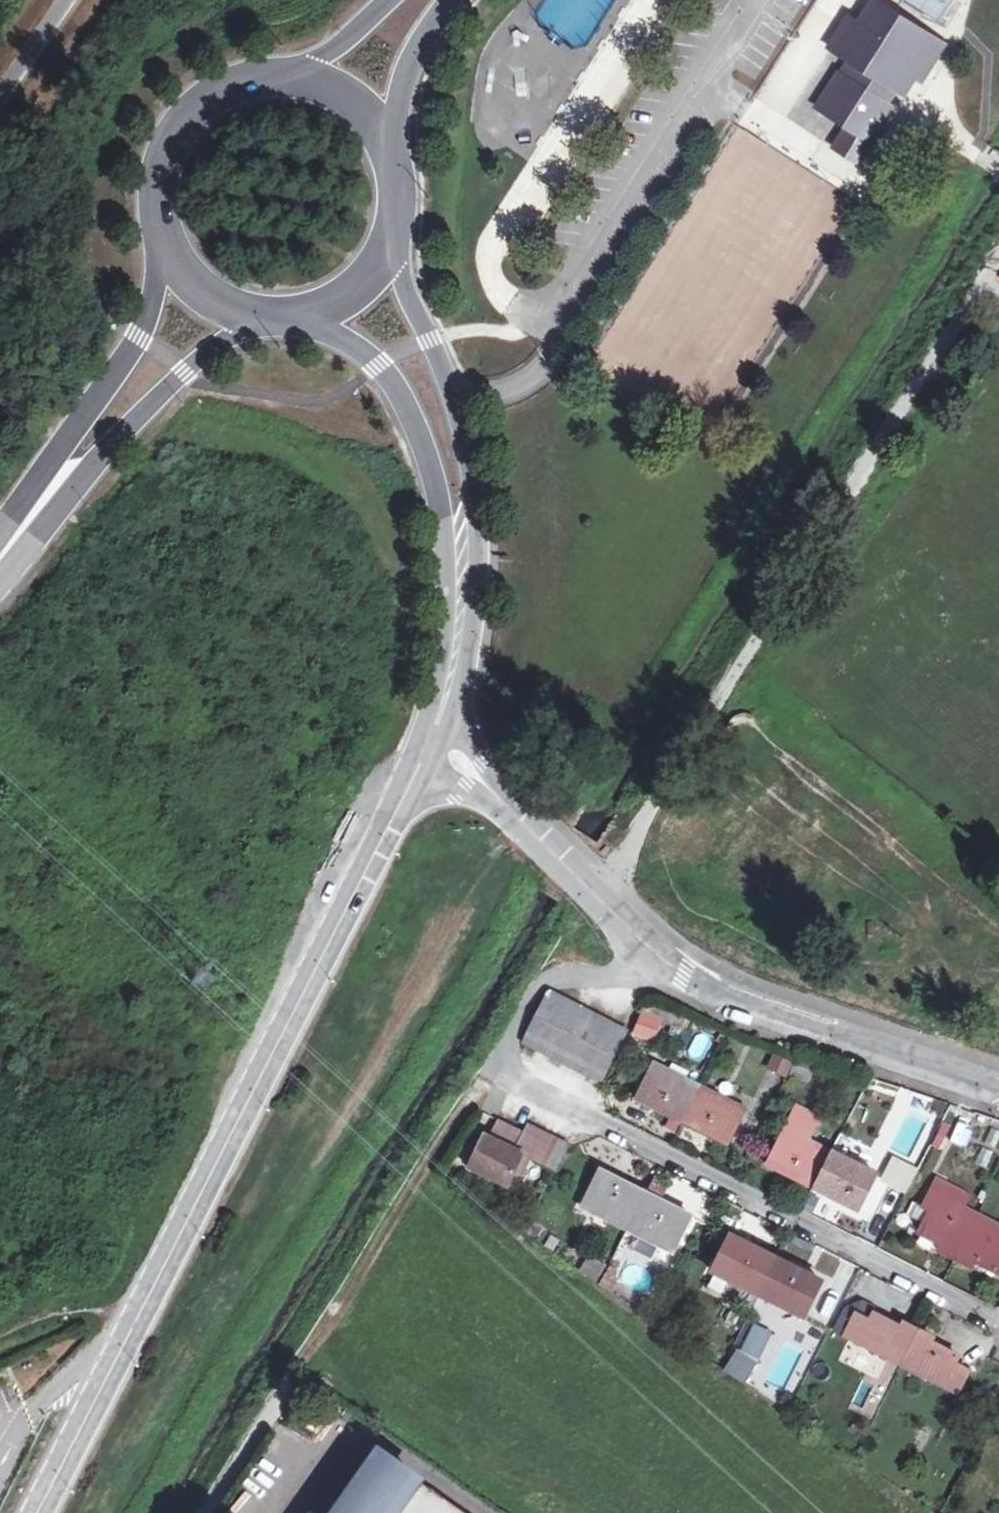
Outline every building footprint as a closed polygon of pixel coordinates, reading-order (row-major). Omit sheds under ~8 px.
[(948,21),(958,0),(906,0),(948,21)] [(850,50),(839,44),(823,69),(860,95),(850,108),(831,96),(806,135),(835,154),(856,168),(881,129),(879,128),(889,114),(898,119),(909,101),(934,61),(869,20),(854,42),(850,50)] [(844,36),(839,44),(850,50),(854,42),(844,36)] [(940,65),(934,61),(909,101),(915,105),(940,65)] [(856,168),(835,154),(826,169),(854,187),(888,133),(881,129),(856,168)] [(514,1037),(590,1079),(617,1027),(543,986),(514,1037)] [(648,1000),(644,1010),(679,1023),(683,1012),(648,1000)] [(678,1115),(697,1079),(650,1054),(631,1090),(678,1115)] [(785,1079),(792,1064),(774,1055),(767,1070),(785,1079)] [(697,1079),(678,1115),(722,1138),(741,1103),(697,1079)] [(806,1184),(827,1146),(805,1134),(817,1109),(795,1097),(762,1159),(806,1184)] [(495,1105),(486,1121),(510,1135),(519,1118),(495,1105)] [(519,1118),(510,1135),(517,1138),(527,1144),(548,1155),(562,1130),(524,1109),(519,1118)] [(479,1117),(462,1149),(499,1170),(517,1138),(510,1135),(486,1121),(479,1117)] [(517,1138),(499,1170),(509,1175),(527,1144),(517,1138)] [(827,1146),(806,1184),(848,1207),(869,1170),(827,1146)] [(881,1182),(908,1195),(919,1171),(892,1158),(881,1182)] [(574,1192),(619,1218),(637,1185),(592,1159),(574,1192)] [(976,1213),(950,1200),(935,1192),(940,1183),(924,1174),(909,1202),(921,1208),(910,1229),(930,1240),(926,1249),(950,1262),(976,1213)] [(935,1192),(950,1200),(955,1190),(940,1183),(935,1192)] [(880,1242),(900,1193),(879,1184),(859,1233),(880,1242)] [(637,1185),(619,1218),(663,1245),(683,1212),(637,1185)] [(976,1213),(950,1262),(964,1268),(968,1260),(992,1272),(998,1259),(998,1224),(976,1213)] [(746,1290),(766,1254),(720,1229),(701,1265),(746,1290)] [(766,1254),(746,1290),(789,1315),(809,1278),(766,1254)] [(599,1282),(603,1266),(586,1261),(582,1278),(599,1282)] [(747,1320),(725,1376),(788,1401),(817,1330),(759,1307),(753,1322),(747,1320)] [(835,1334),(890,1366),(910,1329),(893,1320),(889,1326),(868,1315),(864,1320),(848,1311),(835,1334)] [(910,1329),(890,1366),(946,1398),(958,1375),(944,1366),(947,1359),(922,1345),(925,1338),(910,1329)] [(413,1482),(371,1452),(328,1512),(457,1512),(413,1482)]
